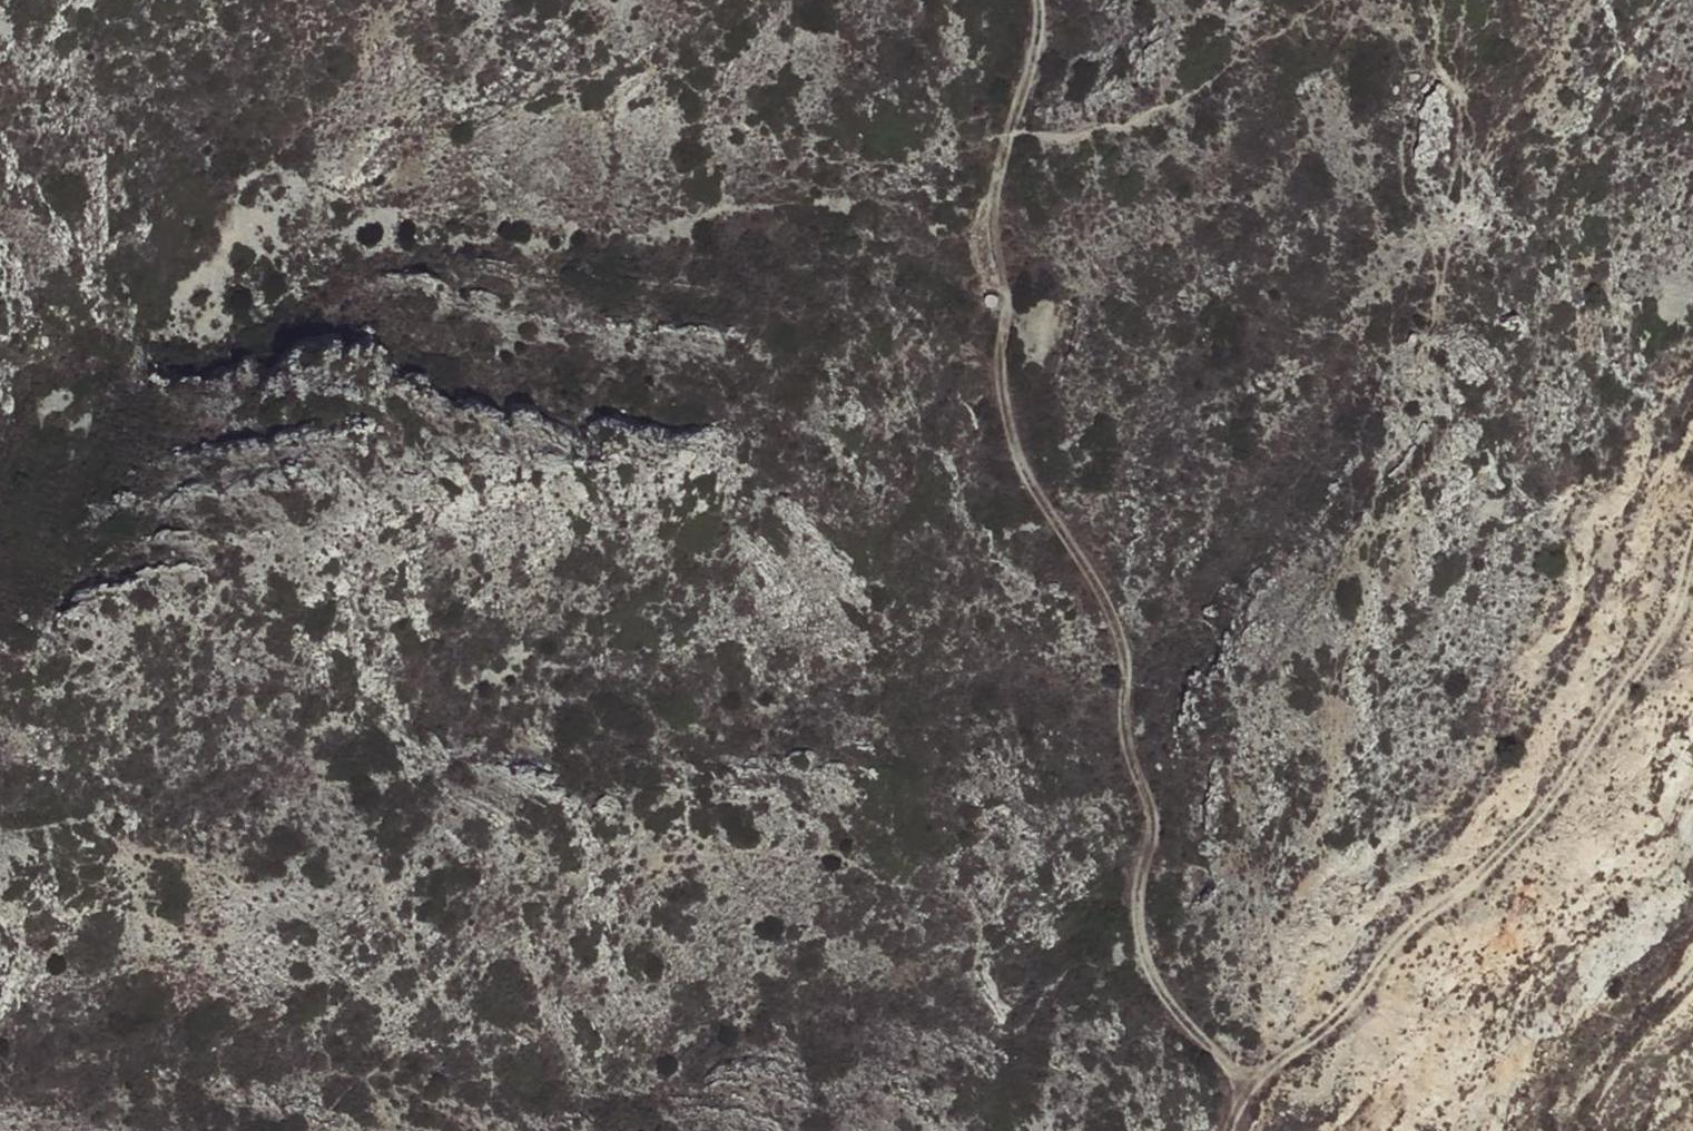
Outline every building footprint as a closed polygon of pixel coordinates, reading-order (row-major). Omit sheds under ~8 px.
[(996,307),(997,306),(998,304),(998,302),(997,300),(996,298),(994,297),(992,297),(990,297),(988,298),(987,299),(986,301),(986,303),(986,305),(987,307),(989,308),(991,309),(992,309),(994,308),(996,307)]
